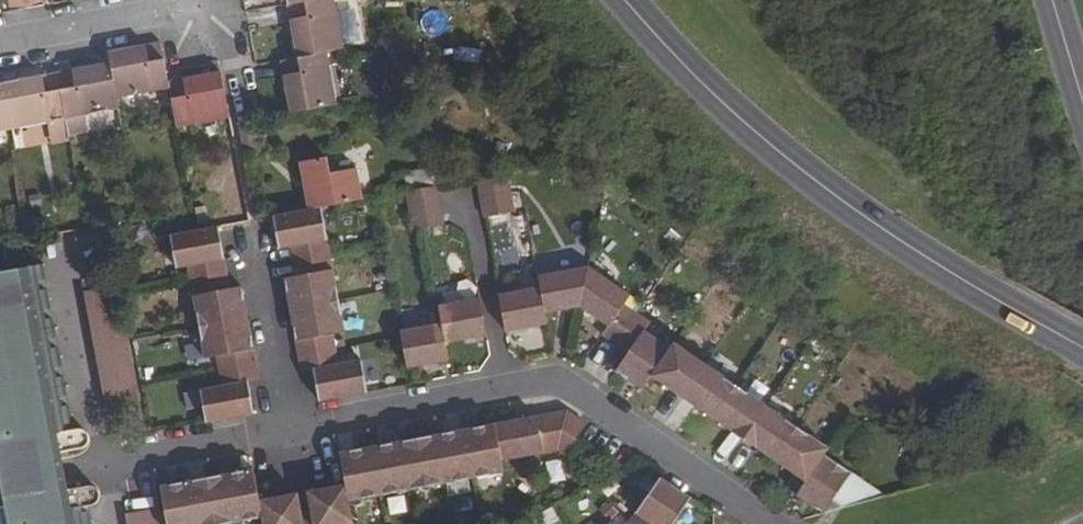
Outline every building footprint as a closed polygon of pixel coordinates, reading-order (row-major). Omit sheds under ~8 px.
[(27,9),(26,0),(10,0),(12,12),(27,9)] [(27,9),(43,6),(42,0),(26,0),(27,9)] [(287,5),(294,41),(303,39),(307,56),(326,53),(343,49),(333,0),(314,0),(287,5)] [(294,41),(297,58),(307,56),(303,39),(294,41)] [(166,71),(160,43),(124,49),(126,59),(110,62),(110,64),(111,73),(116,98),(169,88),(168,82),(166,71)] [(124,49),(108,53),(110,62),(126,59),(124,49)] [(297,58),(280,61),(287,97),(297,95),(300,112),(336,105),(326,53),(307,56),(297,58)] [(110,64),(93,67),(95,76),(111,73),(110,64)] [(95,76),(93,67),(57,73),(66,119),(118,109),(116,98),(111,73),(95,76)] [(221,72),(204,75),(206,85),(222,82),(221,72)] [(66,119),(57,73),(21,80),(23,89),(6,92),(12,129),(66,119)] [(206,85),(204,75),(168,82),(169,88),(176,127),(229,118),(222,82),(206,85)] [(21,80),(4,83),(6,92),(23,89),(21,80)] [(12,129),(6,92),(0,94),(0,131),(12,129)] [(287,97),(290,113),(300,112),(297,95),(287,97)] [(254,120),(239,123),(244,154),(260,152),(254,120)] [(327,157),(300,163),(309,210),(321,208),(362,200),(356,169),(329,173),(327,157)] [(508,172),(477,178),(485,217),(516,213),(508,172)] [(438,185),(406,191),(414,232),(445,226),(438,185)] [(281,232),(277,233),(280,249),(291,247),(296,277),(284,279),(287,295),(292,294),(294,310),(298,325),(293,326),(303,374),(314,371),(317,386),(321,385),(324,401),(368,393),(362,359),(340,363),(335,335),(346,333),(321,208),(309,210),(278,216),(281,232)] [(185,233),(170,236),(177,269),(188,267),(205,359),(217,357),(221,385),(200,389),(207,423),(250,415),(248,398),(252,398),(249,382),(261,381),(252,334),(248,334),(244,319),(241,303),(245,302),(243,287),(231,289),(222,243),(217,244),(214,228),(196,231),(185,233)] [(44,456),(48,456),(50,455),(61,453),(83,449),(86,446),(89,443),(89,436),(87,432),(83,430),(79,429),(77,430),(46,263),(9,270),(0,272),(0,465),(44,456)] [(580,307),(609,326),(602,335),(629,353),(616,372),(629,381),(632,378),(645,386),(652,376),(669,388),(674,382),(687,391),(701,401),(696,407),(731,430),(735,423),(749,434),(762,443),(758,449),(792,473),(796,466),(810,476),(806,482),(801,489),(815,498),(811,505),(824,514),(833,500),(845,508),(888,496),(826,454),(830,448),(674,343),(671,348),(646,331),(652,322),(626,304),(631,296),(589,267),(538,276),(540,287),(499,295),(507,333),(548,324),(546,313),(580,307)] [(119,285),(84,292),(106,410),(141,403),(119,285)] [(442,323),(401,331),(408,369),(449,361),(446,345),(488,336),(481,298),(439,306),(442,323)] [(632,378),(629,381),(643,390),(645,386),(632,378)] [(674,382),(669,388),(683,398),(687,391),(674,382)] [(687,391),(683,398),(696,407),(701,401),(687,391)] [(325,488),(326,497),(309,500),(314,523),(354,523),(350,502),(505,473),(503,462),(559,450),(566,455),(589,424),(568,409),(496,423),(497,431),(466,437),(434,443),(404,449),(372,454),(341,460),(346,484),(325,488)] [(496,423),(464,429),(466,437),(497,431),(496,423)] [(735,423),(731,430),(745,440),(749,434),(735,423)] [(464,429),(433,435),(434,443),(466,437),(464,429)] [(749,434),(745,440),(758,449),(762,443),(749,434)] [(433,435),(402,441),(404,449),(434,443),(433,435)] [(402,441),(371,447),(372,454),(404,449),(402,441)] [(371,447),(340,452),(341,460),(372,454),(371,447)] [(0,465),(0,466),(7,502),(51,494),(57,492),(68,491),(61,453),(50,455),(48,456),(44,456),(0,465)] [(543,461),(548,483),(565,479),(559,457),(543,461)] [(796,466),(792,473),(806,482),(810,476),(796,466)] [(254,468),(223,474),(224,482),(256,476),(254,468)] [(223,474),(192,480),(194,488),(224,482),(223,474)] [(162,494),(168,523),(230,523),(263,518),(264,523),(304,523),(300,502),(283,505),(281,496),(261,500),(256,476),(224,482),(194,488),(162,494)] [(691,498),(660,477),(629,522),(625,523),(674,523),(691,498)] [(192,480),(160,486),(162,494),(194,488),(192,480)] [(7,502),(8,507),(0,508),(0,517),(1,523),(95,523),(91,505),(93,505),(97,504),(100,499),(100,496),(99,491),(95,487),(90,486),(68,491),(57,492),(51,494),(7,502)] [(325,488),(307,491),(309,500),(326,497),(325,488)] [(801,489),(797,496),(811,505),(815,498),(801,489)] [(298,493),(281,496),(283,505),(300,502),(298,493)] [(125,515),(127,523),(162,523),(159,508),(125,515)]
